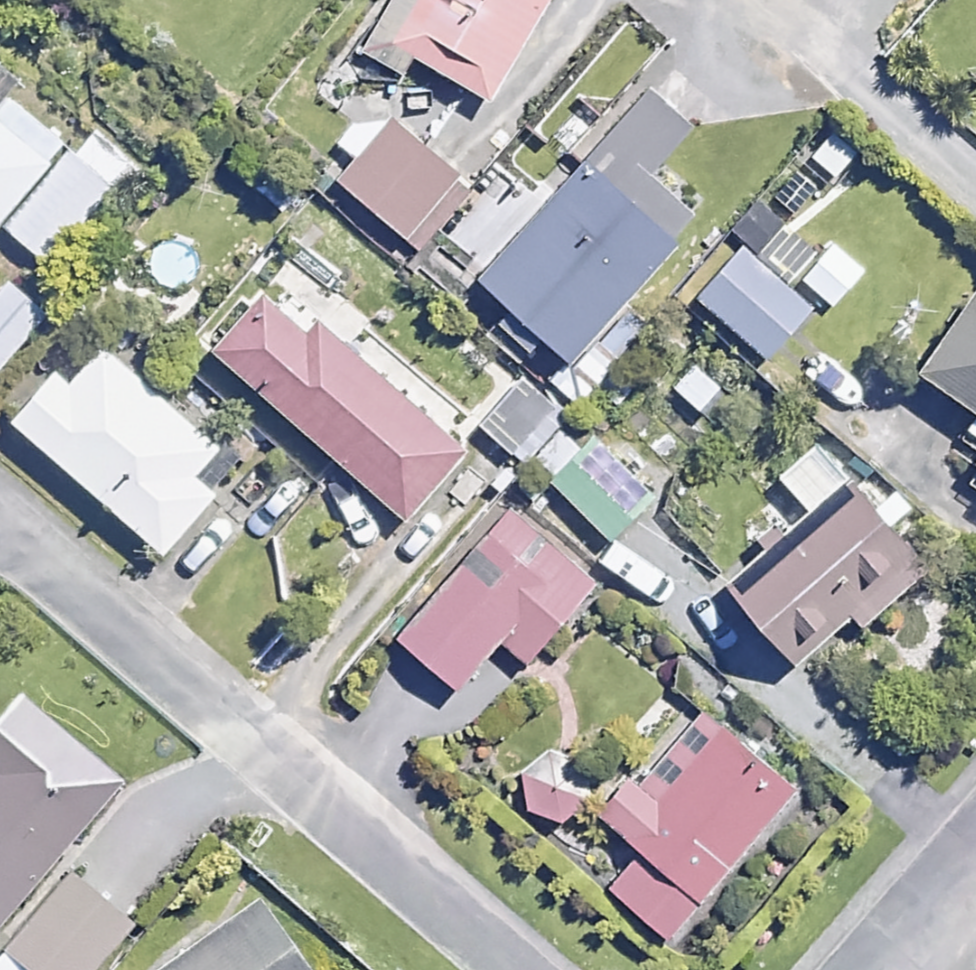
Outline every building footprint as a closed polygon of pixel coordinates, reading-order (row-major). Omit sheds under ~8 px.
[(357,44),(401,69),(411,53),(488,98),(545,0),(383,0),(357,44)] [(0,62),(0,212),(61,142),(3,92),(16,76),(0,62)] [(690,128),(644,89),(479,280),(570,359),(696,214),(650,174),(690,128)] [(408,260),(470,189),(369,101),(307,173),(408,260)] [(138,167),(97,129),(7,229),(49,266),(138,167)] [(816,296),(748,235),(692,296),(761,358),(816,296)] [(0,290),(0,366),(51,315),(13,277),(0,290)] [(465,448),(268,278),(207,349),(404,519),(465,448)] [(967,291),(915,369),(975,409),(975,298),(967,291)] [(242,456),(91,324),(10,418),(161,550),(242,456)] [(650,493),(577,423),(538,464),(610,535),(650,493)] [(836,492),(805,453),(777,476),(792,494),(763,517),(779,538),(727,579),(791,660),(915,560),(851,480),(836,492)] [(597,577),(516,502),(395,635),(452,687),(498,637),(522,659),(597,577)] [(20,697),(0,720),(0,920),(118,782),(20,697)] [(792,789),(706,714),(646,784),(633,772),(598,811),(642,849),(609,887),(664,935),(792,789)] [(562,744),(512,764),(537,824),(587,804),(562,744)] [(70,873),(0,957),(0,969),(93,969),(131,924),(70,873)] [(256,904),(162,969),(303,969),(256,904)]
